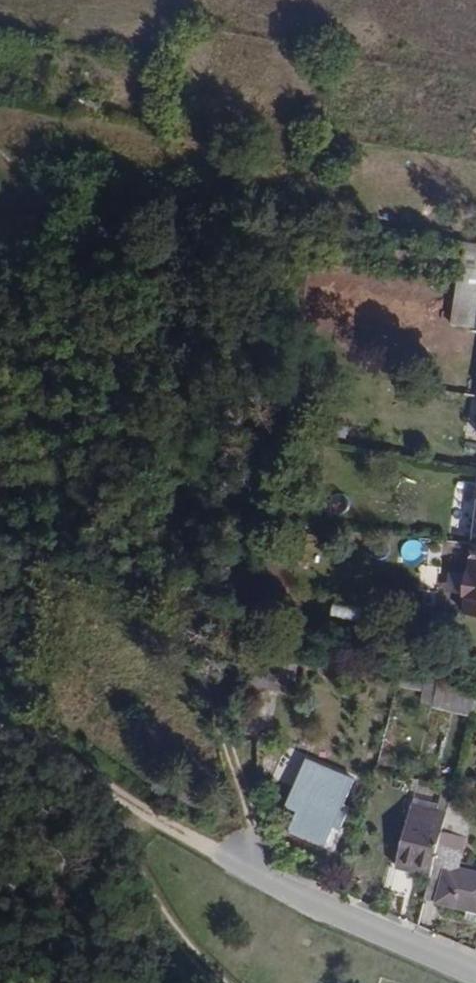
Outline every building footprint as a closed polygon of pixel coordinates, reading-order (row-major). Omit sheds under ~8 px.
[(463,243),(459,276),(452,327),(475,330),(475,322),(475,244),(463,243)] [(470,546),(459,617),(475,619),(475,547),(470,546)] [(433,702),(438,682),(426,679),(421,700),(433,702)] [(469,716),(475,690),(438,682),(433,702),(432,708),(469,716)] [(340,810),(354,780),(305,757),(283,806),(296,812),(288,830),(324,846),(332,827),(339,830),(346,813),(340,810)] [(436,814),(438,808),(414,802),(412,812),(435,818),(436,814)] [(454,865),(467,814),(445,809),(443,815),(429,871),(428,877),(424,893),(461,902),(475,906),(475,870),(454,865)] [(429,871),(443,815),(436,814),(435,818),(412,812),(409,821),(405,823),(396,862),(429,871)] [(429,871),(396,862),(394,869),(410,873),(428,877),(429,871)] [(403,898),(410,873),(394,869),(388,894),(403,898)] [(461,902),(459,910),(475,914),(475,906),(461,902)]
